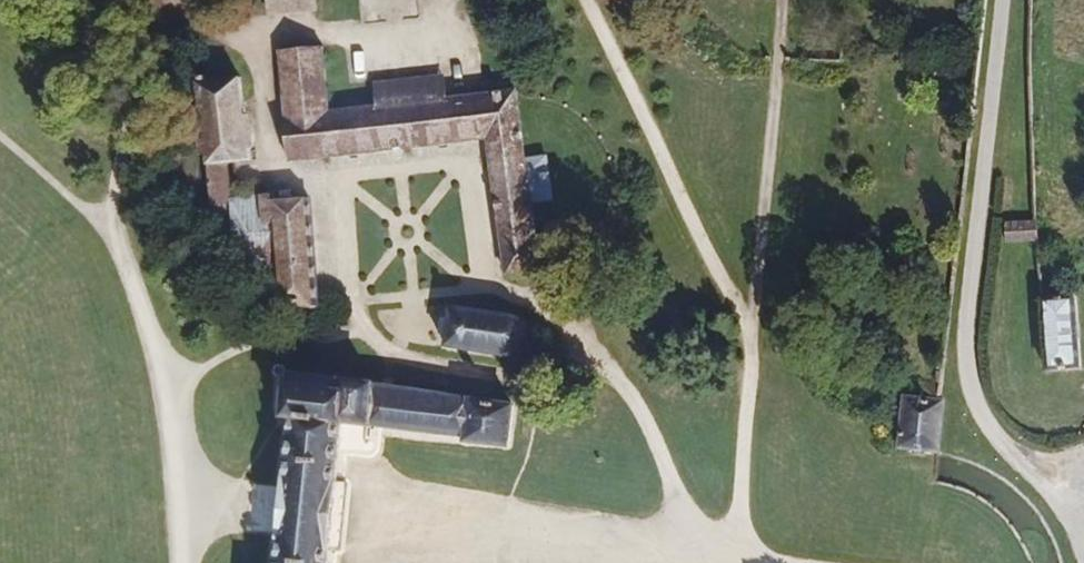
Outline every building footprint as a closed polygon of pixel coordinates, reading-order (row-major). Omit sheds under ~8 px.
[(513,96),(463,100),(371,109),(323,113),(316,52),(275,55),(284,163),(478,144),(501,276),(535,273),(528,201),(550,199),(544,157),(521,158),(513,96)] [(371,109),(463,100),(460,76),(368,88),(371,109)] [(214,208),(232,203),(232,166),(252,162),(256,132),(245,117),(243,81),(202,83),(206,117),(200,125),(202,138),(209,153),(214,208)] [(272,198),(232,203),(235,263),(281,264),(296,315),(324,312),(315,202),(275,205),(272,198)] [(1035,223),(1004,224),(1005,247),(1035,246),(1035,223)] [(1074,301),(1036,304),(1048,374),(1082,372),(1074,301)] [(522,322),(459,314),(452,353),(519,361),(531,355),(533,332),(522,322)] [(332,553),(340,552),(348,493),(346,482),(348,455),(355,435),(379,439),(371,433),(503,450),(509,393),(298,361),(293,351),(283,346),(276,350),(273,360),(276,369),(269,426),(283,429),(277,485),(254,484),(245,537),(270,541),(267,562),(331,562),(332,553)] [(937,460),(946,401),(900,396),(894,457),(937,460)]
